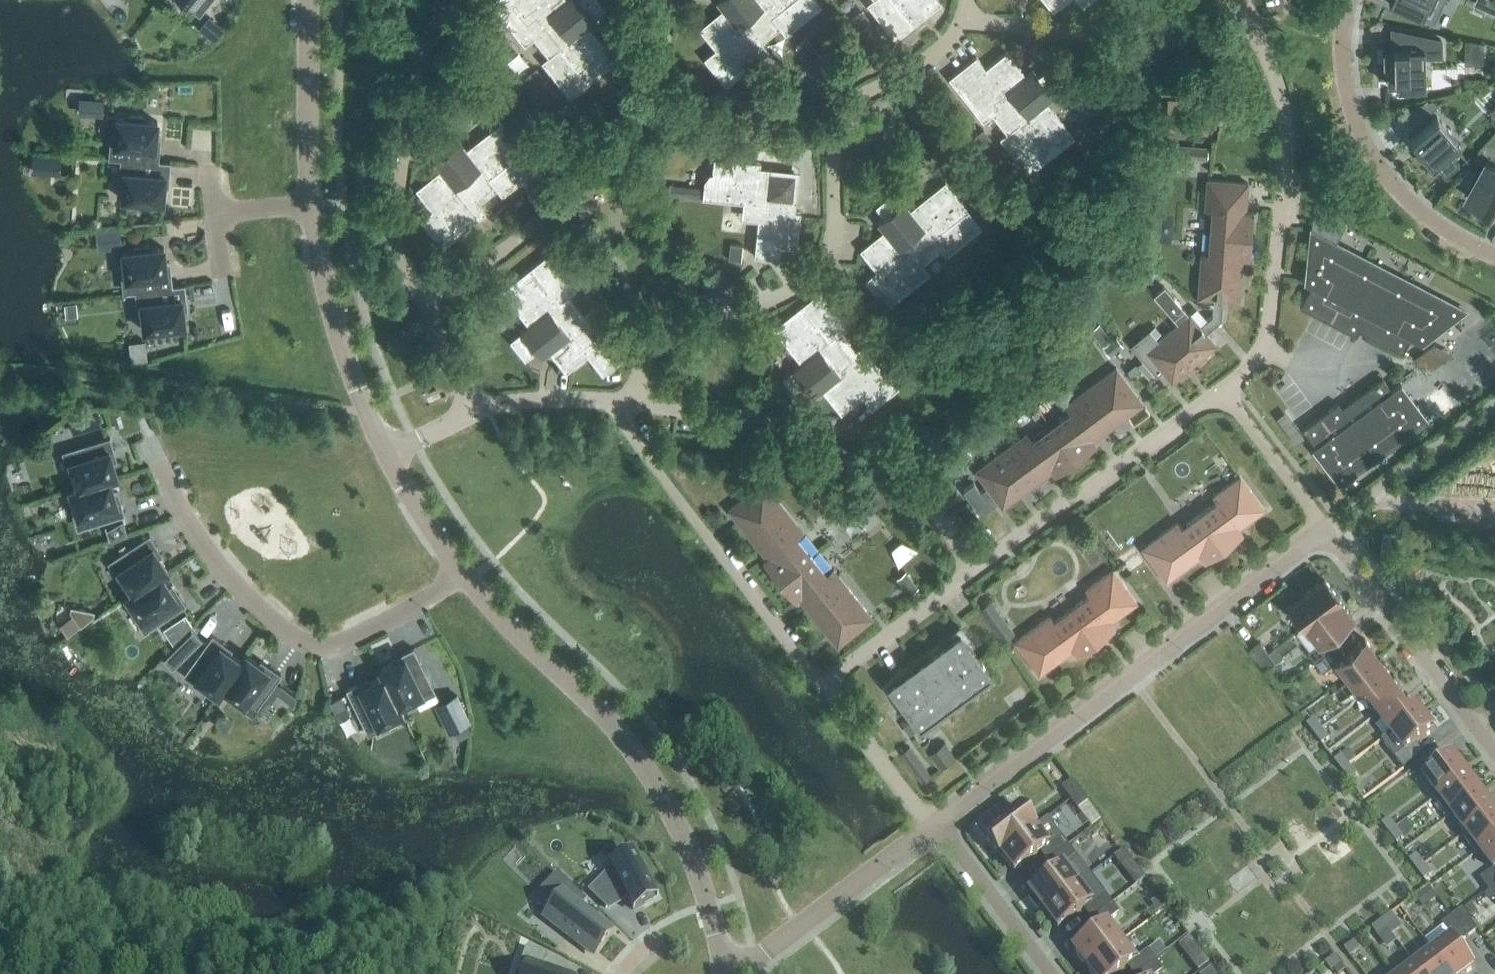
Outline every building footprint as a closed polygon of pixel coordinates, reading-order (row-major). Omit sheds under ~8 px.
[(202,11),(212,0),(188,0),(202,11)] [(549,57),(543,62),(571,97),(588,84),(616,60),(588,25),(607,10),(599,0),(493,0),(490,2),(525,45),(534,38),(549,57)] [(816,0),(718,0),(717,1),(723,8),(699,28),(715,49),(704,58),(726,86),(769,51),(762,42),(781,27),(787,34),(821,6),(816,0)] [(867,4),(896,38),(913,25),(941,2),(940,0),(872,0),(867,4)] [(1053,11),(1066,0),(1044,0),(1053,11)] [(1389,2),(1422,17),(1434,23),(1444,0),(1390,0),(1389,2)] [(1486,13),(1494,17),(1494,7),(1491,3),(1486,13)] [(854,29),(869,17),(862,8),(847,20),(854,29)] [(225,29),(209,17),(199,29),(214,42),(225,29)] [(881,35),(868,19),(857,28),(871,44),(881,35)] [(1442,56),(1441,39),(1413,33),(1413,48),(1407,48),(1407,47),(1393,47),(1393,48),(1382,49),(1382,50),(1383,64),(1386,64),(1387,83),(1397,83),(1397,88),(1407,88),(1425,87),(1424,56),(1442,56)] [(1468,43),(1468,53),(1483,52),(1482,45),(1468,43)] [(811,64),(821,57),(810,44),(801,52),(811,64)] [(992,114),(1007,133),(1001,138),(1030,172),(1075,137),(1046,101),(1065,86),(1050,67),(1038,76),(1033,70),(1026,76),(1006,51),(986,68),(976,56),(948,78),(983,121),(992,114)] [(545,78),(537,67),(523,77),(531,88),(538,82),(545,78)] [(545,78),(538,82),(550,97),(556,92),(545,78)] [(107,113),(107,96),(81,95),(81,112),(107,113)] [(452,103),(446,95),(433,104),(438,112),(452,103)] [(1402,117),(1411,128),(1426,115),(1417,105),(1402,117)] [(1089,125),(1097,135),(1122,116),(1114,106),(1089,125)] [(1165,131),(1208,134),(1209,111),(1166,109),(1165,131)] [(156,147),(158,120),(145,119),(145,115),(129,114),(128,118),(116,117),(113,158),(125,159),(125,158),(159,161),(160,147),(156,147)] [(1437,115),(1411,138),(1412,139),(1413,138),(1421,148),(1417,151),(1432,168),(1436,164),(1446,177),(1459,165),(1448,153),(1461,143),(1437,115)] [(529,126),(543,144),(555,135),(541,117),(529,126)] [(542,171),(525,150),(502,121),(466,149),(451,130),(432,145),(441,157),(435,162),(441,169),(416,189),(433,210),(421,219),(443,247),(486,212),(479,203),(498,188),(504,195),(526,176),(531,182),(542,171)] [(978,149),(992,139),(984,129),(971,139),(978,149)] [(1206,148),(1187,147),(1186,157),(1205,158),(1206,148)] [(35,150),(34,170),(64,170),(64,150),(35,150)] [(704,180),(704,186),(670,183),(669,195),(703,197),(743,201),(743,206),(749,207),(754,213),(753,219),(758,220),(754,256),(772,258),(772,255),(780,251),(780,246),(797,248),(801,211),(792,210),(796,174),(760,170),(761,162),(714,157),(712,173),(710,173),(705,180),(704,180)] [(171,161),(159,161),(125,158),(125,159),(122,198),(134,199),(134,204),(150,205),(151,201),(163,202),(165,175),(170,176),(171,161)] [(1467,196),(1492,209),(1494,203),(1494,165),(1487,161),(1467,196)] [(1247,210),(1249,181),(1206,178),(1204,209),(1210,210),(1207,253),(1200,253),(1197,298),(1213,299),(1212,315),(1200,324),(1190,311),(1158,339),(1149,329),(1130,345),(1156,375),(1162,371),(1172,383),(1217,344),(1207,332),(1221,319),(1222,300),(1241,302),(1244,259),(1250,259),(1253,211),(1247,210)] [(982,226),(969,210),(946,181),(910,209),(895,190),(876,206),(885,217),(878,222),(884,230),(860,249),(876,270),(865,279),(887,307),(930,272),(923,263),(942,248),(947,255),(982,226)] [(1422,343),(1468,309),(1310,227),(1303,282),(1310,286),(1299,306),(1356,336),(1359,330),(1402,353),(1411,337),(1422,343)] [(741,260),(742,244),(729,243),(728,258),(741,260)] [(123,251),(127,292),(139,291),(139,289),(173,285),(171,273),(167,273),(164,247),(151,248),(151,244),(135,246),(135,250),(123,251)] [(583,314),(568,295),(576,289),(557,266),(567,259),(559,246),(532,266),(501,290),(529,325),(510,340),(525,360),(537,351),(542,357),(549,351),(566,372),(588,355),(603,374),(631,351),(594,305),(583,314)] [(186,298),(185,284),(173,285),(139,289),(139,291),(144,330),(156,329),(157,333),(173,331),(173,327),(185,325),(183,299),(186,298)] [(930,286),(900,310),(910,323),(940,299),(930,286)] [(855,350),(840,331),(847,326),(820,290),(773,327),(801,363),(783,378),(798,397),(809,388),(814,395),(822,389),(841,413),(862,396),(872,408),(899,386),(865,343),(855,350)] [(851,292),(837,303),(844,311),(853,321),(866,310),(858,300),(851,292)] [(66,303),(67,315),(78,314),(77,301),(66,303)] [(1103,346),(1113,339),(1100,322),(1091,330),(1103,346)] [(1103,347),(1108,354),(1123,343),(1117,336),(1113,339),(1103,346),(1103,347)] [(1430,368),(1453,353),(1443,338),(1420,353),(1430,368)] [(131,358),(146,357),(145,341),(129,342),(131,358)] [(1094,440),(1145,403),(1117,365),(1064,404),(1069,411),(1032,439),(1027,432),(975,470),(989,490),(985,493),(975,481),(964,489),(982,513),(998,501),(1003,508),(1052,472),(1055,475),(1097,444),(1094,440)] [(1339,486),(1429,421),(1401,382),(1391,389),(1382,377),(1341,407),(1338,402),(1302,428),(1315,445),(1311,448),(1339,486)] [(96,411),(72,417),(76,429),(99,422),(96,411)] [(114,449),(110,436),(66,450),(77,487),(78,487),(110,477),(110,478),(118,476),(110,450),(114,449)] [(1240,527),(1266,508),(1240,474),(1212,495),(1216,500),(1181,526),(1177,520),(1140,547),(1166,582),(1200,557),(1204,562),(1244,533),(1240,527)] [(125,514),(121,501),(118,502),(110,478),(110,477),(78,487),(77,487),(70,489),(82,527),(125,514)] [(874,617),(834,567),(826,572),(798,536),(805,531),(764,479),(727,508),(766,557),(762,560),(795,601),(798,598),(837,647),(874,617)] [(107,530),(110,539),(128,533),(123,521),(107,530)] [(157,545),(150,534),(112,559),(133,591),(133,592),(161,573),(162,574),(168,570),(154,547),(157,545)] [(1144,562),(1137,552),(1121,564),(1128,574),(1144,562)] [(1419,564),(1410,560),(1405,569),(1414,573),(1419,564)] [(1138,602),(1113,567),(1084,589),(1088,594),(1054,619),(1050,614),(1014,641),(1039,675),(1072,650),(1076,656),(1116,626),(1112,621),(1138,602)] [(910,593),(918,586),(906,570),(897,577),(910,593)] [(148,629),(186,604),(179,593),(176,595),(162,574),(161,573),(133,592),(133,591),(126,596),(148,629)] [(1338,598),(1339,599),(1339,598),(1324,578),(1289,605),(1304,624),(1305,624),(1304,623),(1338,598)] [(1352,617),(1339,599),(1338,598),(1304,623),(1305,624),(1319,642),(1307,650),(1315,660),(1335,645),(1328,635),(1352,617)] [(1015,632),(991,599),(978,608),(1002,641),(1015,632)] [(94,615),(95,610),(71,606),(70,610),(73,614),(81,625),(94,615)] [(175,640),(192,624),(184,612),(165,625),(175,640)] [(193,629),(164,658),(173,667),(203,638),(193,629)] [(919,728),(992,675),(960,630),(887,684),(912,719),(918,727),(919,728)] [(218,695),(221,692),(220,691),(242,660),(221,645),(223,642),(213,634),(208,641),(202,649),(186,672),(218,695)] [(1379,657),(1365,638),(1343,655),(1335,645),(1315,660),(1322,670),(1336,660),(1350,679),(1379,657)] [(1275,661),(1260,641),(1250,649),(1265,669),(1275,661)] [(434,688),(414,647),(402,653),(403,656),(380,668),(383,675),(384,675),(399,705),(434,688)] [(252,714),(281,674),(270,666),(268,669),(246,653),(242,660),(220,691),(221,692),(252,714)] [(1364,697),(1393,675),(1379,657),(1350,679),(1364,697)] [(384,675),(383,675),(360,686),(359,683),(347,689),(367,730),(403,712),(399,705),(384,675)] [(1407,693),(1393,675),(1364,697),(1378,715),(1407,693)] [(283,685),(277,693),(293,705),(297,696),(283,685)] [(1420,711),(1407,693),(1378,715),(1391,733),(1420,711)] [(345,694),(335,698),(342,714),(352,710),(345,694)] [(471,722),(457,695),(441,703),(454,730),(471,722)] [(1423,755),(1416,745),(1435,730),(1420,711),(1391,733),(1406,752),(1396,759),(1404,769),(1408,767),(1423,755)] [(918,727),(912,719),(902,726),(908,734),(918,727)] [(1322,729),(1314,719),(1307,725),(1314,735),(1322,729)] [(1329,739),(1322,729),(1314,735),(1322,744),(1329,739)] [(956,756),(945,741),(929,753),(940,767),(956,756)] [(932,775),(910,746),(901,752),(922,782),(932,775)] [(1435,799),(1468,774),(1454,755),(1425,777),(1438,796),(1435,799)] [(1349,765),(1342,756),(1335,761),(1342,771),(1349,765)] [(1357,775),(1349,765),(1342,771),(1349,780),(1357,775)] [(1482,792),(1468,774),(1435,799),(1449,818),(1482,792)] [(1072,783),(1062,791),(1077,811),(1087,803),(1072,783)] [(1494,811),(1494,809),(1482,792),(1449,818),(1453,816),(1466,832),(1462,835),(1463,836),(1494,811)] [(999,854),(1034,828),(1019,809),(984,835),(999,855),(1000,854),(999,854)] [(1494,840),(1494,811),(1463,836),(1476,854),(1494,840)] [(1014,873),(1041,852),(1048,862),(1068,847),(1046,818),(1034,828),(999,854),(1000,854),(1014,873)] [(1397,828),(1389,819),(1382,824),(1389,834),(1397,828)] [(1397,843),(1404,838),(1397,828),(1389,834),(1397,843)] [(1476,854),(1477,855),(1481,852),(1494,870),(1481,880),(1488,890),(1494,885),(1494,840),(1476,854)] [(1055,872),(1029,892),(1043,911),(1076,886),(1090,876),(1068,847),(1048,862),(1055,872)] [(1120,869),(1130,862),(1122,850),(1112,858),(1120,869)] [(656,899),(633,855),(610,867),(614,876),(594,887),(605,909),(626,898),(633,911),(656,899)] [(1424,865),(1417,855),(1410,860),(1417,870),(1424,865)] [(1432,874),(1424,865),(1417,870),(1424,880),(1432,874)] [(610,933),(579,909),(586,902),(557,873),(540,891),(555,906),(546,918),(552,922),(551,923),(593,955),(610,933)] [(1091,919),(1111,904),(1104,894),(1090,904),(1076,886),(1043,911),(1057,930),(1084,910),(1091,919)] [(1431,888),(1429,886),(1415,896),(1422,906),(1436,896),(1431,888)] [(1120,943),(1119,942),(1106,925),(1119,914),(1111,904),(1091,919),(1099,929),(1072,950),(1086,968),(1120,943)] [(1478,929),(1463,909),(1453,917),(1468,937),(1478,929)] [(1397,921),(1392,914),(1382,921),(1387,928),(1397,921)] [(1468,937),(1453,917),(1442,925),(1453,938),(1434,952),(1451,973),(1466,973),(1475,967),(1458,945),(1468,937)] [(1378,936),(1387,928),(1382,921),(1372,928),(1378,936)] [(1184,957),(1195,948),(1188,938),(1176,946),(1184,957)] [(1155,962),(1147,952),(1138,959),(1123,940),(1119,942),(1120,943),(1086,968),(1090,973),(1118,973),(1127,967),(1133,973),(1139,973),(1155,962)] [(1350,957),(1360,949),(1355,942),(1345,949),(1350,957)] [(1163,956),(1165,954),(1157,943),(1147,951),(1147,952),(1155,962),(1160,957),(1163,956)] [(524,973),(562,973),(544,967),(548,956),(526,948),(521,961),(528,963),(524,973)] [(1434,952),(1416,966),(1421,973),(1451,973),(1434,952)] [(1341,964),(1336,956),(1326,964),(1331,971),(1341,964)] [(1162,972),(1168,967),(1160,957),(1155,962),(1162,972)] [(1162,972),(1155,962),(1139,973),(1159,973),(1162,972)] [(1210,964),(1197,973),(1217,973),(1210,964)]
